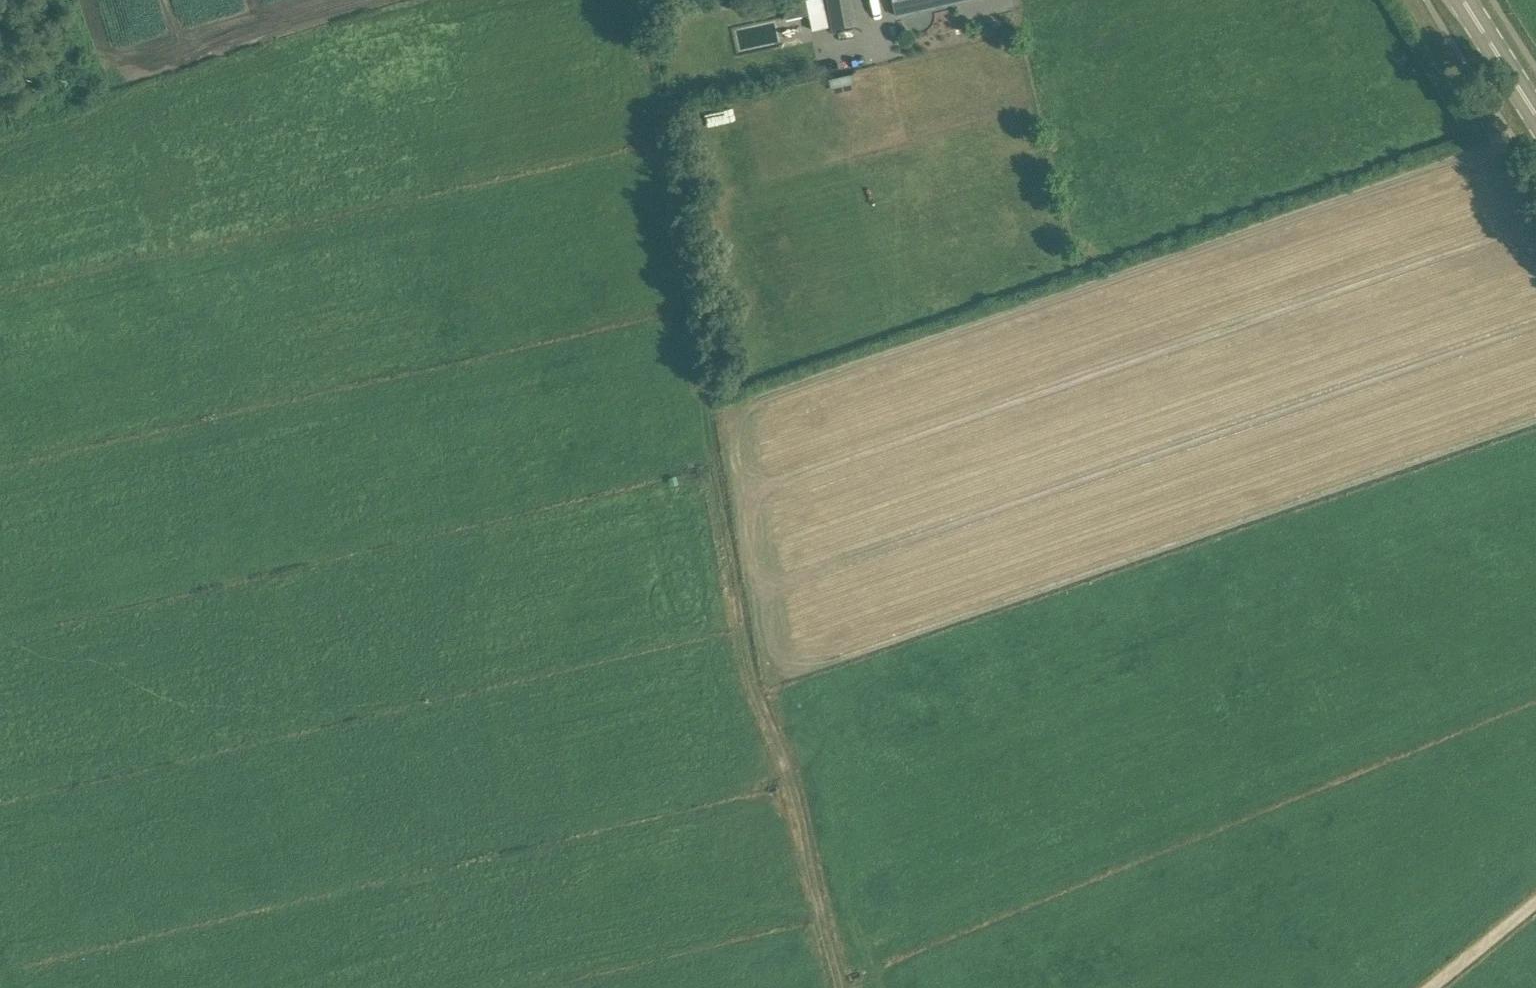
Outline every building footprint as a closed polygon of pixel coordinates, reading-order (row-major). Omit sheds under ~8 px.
[(789,13),(796,44),(870,27),(864,0),(847,0),(789,13)] [(958,0),(893,0),(896,14),(958,0)]
